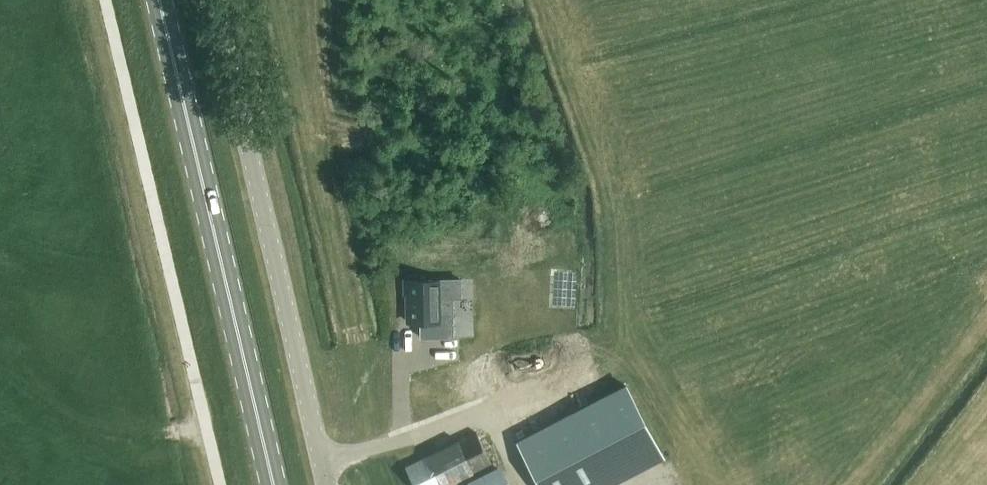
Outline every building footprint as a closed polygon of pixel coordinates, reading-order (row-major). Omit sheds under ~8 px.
[(408,320),(438,320),(437,296),(446,296),(445,278),(405,278),(405,292),(407,292),(408,320)] [(543,484),(602,484),(662,454),(625,383),(519,438),(543,484)] [(404,465),(414,484),(442,484),(490,462),(476,431),(404,465)] [(500,465),(468,480),(467,484),(468,484),(509,484),(500,465)]
